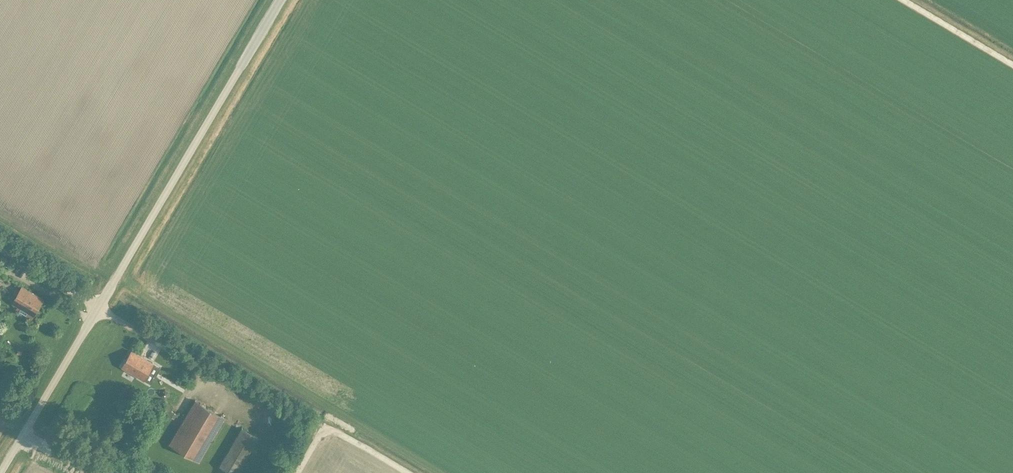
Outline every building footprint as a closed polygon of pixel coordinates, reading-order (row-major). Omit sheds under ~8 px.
[(31,317),(43,298),(21,286),(19,289),(17,287),(14,292),(16,294),(12,301),(18,305),(16,308),(31,317)] [(141,377),(151,361),(131,350),(122,366),(141,377)] [(198,459),(224,416),(195,399),(169,441),(198,459)] [(175,405),(166,400),(160,409),(169,414),(175,405)] [(269,423),(276,414),(268,408),(261,417),(269,423)] [(256,422),(263,426),(266,421),(258,417),(256,422)] [(233,472),(235,472),(257,436),(241,427),(218,464),(233,472)]
